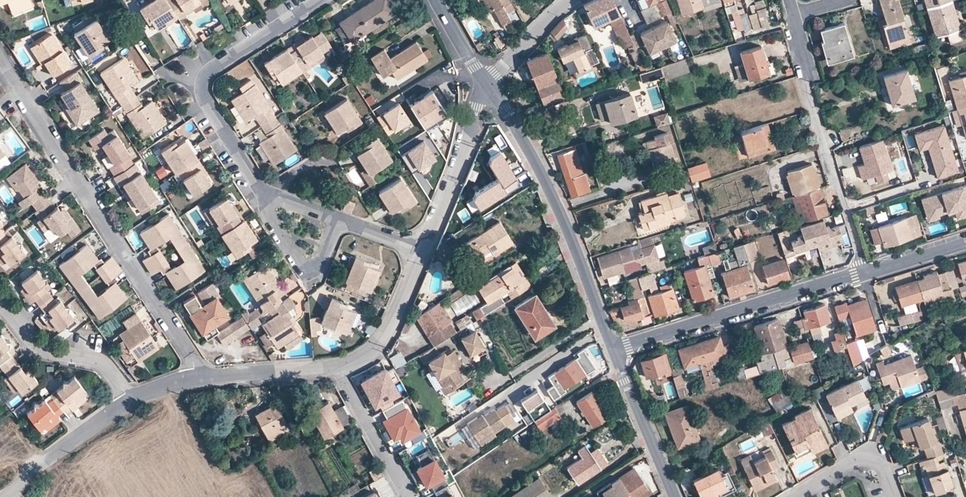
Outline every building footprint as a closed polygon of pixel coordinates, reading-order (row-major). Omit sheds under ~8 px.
[(10,7),(13,14),(33,5),(31,0),(26,0),(10,7)] [(147,22),(151,21),(155,28),(176,15),(166,0),(149,0),(138,7),(147,22)] [(176,15),(178,18),(185,14),(184,11),(191,6),(199,1),(202,5),(210,0),(166,0),(176,15)] [(388,0),(372,0),(339,21),(341,23),(350,38),(350,39),(395,11),(388,0)] [(509,0),(483,0),(489,11),(493,9),(500,23),(509,18),(505,11),(513,7),(509,0)] [(613,0),(590,0),(583,3),(593,26),(608,18),(619,14),(613,0)] [(646,22),(665,13),(670,24),(675,21),(665,0),(661,0),(648,6),(641,9),(646,22)] [(674,14),(703,5),(701,0),(667,0),(674,14)] [(724,10),(729,8),(735,6),(733,0),(722,0),(724,10)] [(766,7),(768,13),(774,11),(779,9),(777,0),(766,6),(766,7)] [(888,47),(909,41),(897,0),(878,0),(884,22),(886,26),(882,27),(888,47)] [(958,28),(949,0),(947,0),(926,7),(935,35),(944,33),(948,42),(960,39),(957,29),(958,28)] [(760,1),(753,2),(756,11),(761,26),(767,24),(762,9),(760,1)] [(735,6),(729,8),(733,21),(739,19),(738,14),(735,6)] [(768,13),(766,7),(762,9),(767,24),(771,23),(768,13)] [(779,9),(774,11),(777,20),(783,19),(779,9)] [(747,13),(752,29),(761,26),(756,11),(751,13),(747,13)] [(739,19),(743,31),(748,28),(743,12),(738,14),(739,19)] [(608,18),(621,47),(627,44),(623,36),(629,34),(628,33),(619,14),(608,18)] [(551,31),(555,38),(566,26),(563,18),(551,31)] [(73,32),(82,45),(89,56),(102,46),(100,43),(107,38),(94,19),(86,24),(83,19),(72,26),(75,31),(73,32)] [(675,38),(666,19),(639,32),(648,51),(675,38)] [(350,38),(341,23),(333,28),(343,43),(350,38)] [(852,55),(842,23),(819,29),(822,41),(827,57),(841,53),(843,57),(852,55)] [(293,42),(286,47),(298,67),(306,62),(321,52),(330,46),(321,31),(312,37),(310,35),(303,39),(295,44),(293,42)] [(632,42),(634,46),(642,43),(636,31),(628,33),(629,34),(632,42)] [(70,63),(51,33),(47,34),(34,43),(44,59),(43,60),(52,74),(70,63)] [(623,36),(627,44),(632,42),(629,34),(623,36)] [(598,60),(587,35),(577,39),(566,43),(556,48),(561,59),(572,54),(580,71),(590,66),(589,64),(598,60)] [(566,43),(577,39),(576,35),(565,40),(566,43)] [(370,57),(381,74),(389,68),(395,78),(426,58),(414,40),(388,57),(383,49),(370,57)] [(827,57),(822,41),(819,42),(825,63),(843,57),(841,53),(827,57)] [(627,44),(630,50),(635,48),(634,46),(632,42),(627,44)] [(748,78),(740,51),(737,42),(734,43),(727,45),(738,81),(748,78)] [(34,43),(29,46),(39,62),(43,60),(44,59),(34,43)] [(89,56),(82,45),(74,50),(81,61),(89,56)] [(740,51),(748,78),(767,73),(764,62),(759,45),(740,51)] [(262,62),(272,76),(276,74),(281,82),(300,70),(298,67),(286,47),(262,62)] [(547,51),(526,59),(529,66),(525,68),(524,71),(526,75),(529,77),(532,75),(536,85),(557,78),(547,51)] [(321,52),(306,62),(309,65),(317,60),(318,61),(324,58),(321,52)] [(99,73),(120,105),(136,95),(130,85),(137,80),(122,58),(99,73)] [(682,58),(658,66),(662,79),(687,70),(682,58)] [(764,62),(767,73),(768,76),(776,73),(772,59),(764,62)] [(661,75),(658,66),(654,67),(636,72),(639,82),(661,75)] [(881,74),(890,103),(913,97),(904,68),(881,74)] [(98,109),(73,72),(59,81),(64,89),(60,92),(64,99),(61,101),(75,124),(98,109)] [(958,108),(965,106),(965,74),(949,80),(958,108)] [(231,98),(245,120),(253,115),(259,125),(274,115),(270,109),(250,78),(239,86),(242,91),(231,98)] [(536,85),(542,102),(563,95),(557,78),(536,85)] [(432,86),(409,101),(425,126),(448,111),(432,86)] [(595,102),(600,120),(608,118),(609,122),(634,115),(628,93),(595,102)] [(123,109),(142,137),(165,122),(150,100),(143,105),(136,95),(120,105),(123,109)] [(323,112),(335,132),(344,127),(345,129),(360,120),(346,97),(323,112)] [(399,99),(376,113),(387,130),(410,116),(399,99)] [(120,105),(111,111),(113,116),(123,109),(120,105)] [(270,109),(274,115),(280,112),(276,105),(270,109)] [(958,108),(965,135),(965,106),(958,108)] [(652,117),(655,127),(668,123),(665,112),(652,117)] [(258,141),(272,163),(295,149),(274,115),(259,125),(266,136),(258,141)] [(740,131),(748,155),(769,148),(765,136),(769,135),(765,123),(740,131)] [(943,124),(914,133),(918,148),(927,146),(936,176),(957,170),(943,124)] [(128,153),(112,129),(106,133),(102,128),(87,138),(94,148),(101,143),(113,162),(108,166),(114,175),(132,163),(127,154),(128,153)] [(359,170),(367,183),(379,175),(374,166),(391,155),(376,133),(362,142),(364,145),(356,151),(366,166),(359,170)] [(765,136),(769,148),(773,147),(769,135),(765,136)] [(207,142),(204,137),(197,142),(200,146),(207,142)] [(434,153),(424,137),(401,151),(412,167),(418,163),(423,170),(429,165),(434,153)] [(658,137),(644,141),(647,148),(650,147),(653,157),(657,168),(676,163),(668,142),(661,144),(658,137)] [(197,158),(184,138),(176,143),(174,140),(159,150),(165,160),(174,173),(177,171),(197,158)] [(464,182),(476,187),(519,159),(506,139),(473,161),(464,182)] [(890,170),(879,139),(859,146),(864,162),(869,176),(875,174),(877,181),(886,178),(884,171),(890,170)] [(144,146),(136,151),(138,154),(146,148),(144,146)] [(557,155),(565,179),(581,173),(574,149),(557,155)] [(165,160),(159,150),(154,154),(160,164),(165,160)] [(181,179),(192,194),(209,182),(205,175),(199,167),(202,165),(197,158),(177,171),(181,179)] [(687,175),(689,181),(709,175),(705,160),(685,167),(687,175)] [(158,201),(133,162),(132,163),(114,175),(113,176),(118,185),(122,183),(137,207),(145,202),(148,207),(158,201)] [(163,162),(154,169),(161,178),(170,172),(163,162)] [(869,176),(864,162),(857,165),(861,179),(869,176)] [(37,181),(23,163),(4,177),(13,189),(16,190),(22,198),(24,196),(34,210),(46,201),(47,200),(41,192),(39,194),(34,188),(32,185),(35,183),(37,181)] [(786,171),(794,195),(797,194),(818,187),(810,163),(786,171)] [(199,167),(205,175),(208,173),(202,165),(199,167)] [(565,179),(568,191),(585,186),(581,173),(565,179)] [(376,190),(389,209),(397,203),(400,207),(415,197),(400,174),(376,190)] [(681,177),(684,189),(691,187),(689,181),(687,175),(681,177)] [(192,194),(181,179),(176,182),(186,197),(192,194)] [(585,186),(568,191),(570,195),(589,189),(588,185),(585,186)] [(797,194),(804,219),(825,213),(818,187),(797,194)] [(920,199),(924,211),(935,208),(937,214),(953,209),(956,218),(965,215),(965,203),(961,187),(920,199)] [(684,213),(677,192),(666,195),(666,193),(640,201),(643,211),(638,213),(640,221),(645,219),(648,228),(666,222),(665,219),(684,213)] [(683,195),(686,207),(692,205),(689,193),(683,195)] [(804,219),(797,194),(794,195),(784,198),(787,209),(794,207),(799,221),(804,219)] [(346,196),(342,208),(350,211),(354,199),(346,196)] [(218,225),(222,231),(243,218),(238,211),(235,213),(230,204),(225,197),(207,209),(218,225)] [(34,210),(32,212),(38,219),(34,221),(42,231),(48,226),(50,230),(52,228),(57,235),(64,230),(69,236),(78,229),(65,211),(62,213),(59,209),(58,210),(55,206),(52,208),(46,201),(34,210)] [(148,207),(145,202),(137,207),(140,212),(148,207)] [(230,204),(235,213),(238,211),(233,202),(230,204)] [(935,208),(924,211),(927,221),(947,214),(949,221),(956,218),(953,209),(937,214),(935,208)] [(218,225),(207,209),(202,212),(213,228),(218,225)] [(840,211),(824,216),(826,221),(842,216),(840,211)] [(204,268),(167,212),(139,231),(152,251),(142,259),(151,273),(162,266),(175,287),(204,268)] [(882,240),(883,245),(919,234),(916,224),(918,224),(915,215),(877,227),(882,240)] [(231,250),(235,256),(250,246),(248,242),(256,237),(243,218),(222,231),(219,233),(231,250)] [(498,220),(462,243),(473,261),(475,263),(477,263),(479,262),(480,261),(482,260),(483,258),(484,256),(487,254),(488,256),(493,253),(493,254),(512,242),(498,220)] [(809,224),(815,243),(840,235),(843,243),(843,245),(847,244),(850,243),(844,223),(828,228),(827,225),(823,226),(821,220),(809,224)] [(709,223),(713,233),(719,231),(715,221),(709,223)] [(788,228),(776,232),(784,258),(817,248),(815,243),(809,224),(800,227),(802,232),(795,235),(796,238),(791,240),(788,228)] [(882,240),(877,227),(869,229),(873,243),(882,240)] [(0,233),(0,247),(3,250),(0,252),(0,262),(1,263),(5,260),(8,265),(24,253),(20,246),(19,242),(15,241),(11,244),(7,238),(2,231),(0,233)] [(840,235),(815,243),(817,248),(818,251),(843,243),(840,235)] [(597,257),(604,276),(623,270),(621,262),(631,258),(638,263),(643,261),(657,257),(651,237),(643,239),(645,245),(636,248),(635,245),(597,257)] [(747,261),(756,257),(750,239),(741,243),(747,261)] [(475,263),(473,261),(477,268),(515,245),(512,242),(493,254),(493,253),(488,256),(487,254),(484,256),(483,258),(482,260),(480,261),(479,262),(477,263),(475,263)] [(721,271),(729,296),(739,293),(752,289),(745,264),(748,263),(747,261),(741,243),(732,245),(737,261),(738,266),(730,269),(721,271)] [(58,265),(78,291),(115,263),(110,257),(100,264),(85,244),(58,265)] [(260,252),(256,246),(247,251),(251,258),(260,252)] [(706,254),(710,265),(718,262),(717,260),(726,257),(723,248),(720,249),(706,254)] [(230,259),(235,256),(231,250),(226,253),(230,259)] [(344,280),(369,290),(379,268),(369,265),(371,261),(354,254),(353,256),(351,263),(344,280)] [(710,265),(706,254),(697,257),(699,266),(683,271),(692,300),(712,294),(706,277),(713,275),(710,265)] [(657,257),(643,261),(646,273),(649,272),(663,267),(660,259),(658,260),(657,257)] [(762,266),(767,283),(788,277),(782,260),(762,266)] [(486,279),(488,281),(516,263),(515,261),(486,279)] [(962,280),(965,278),(965,280),(965,261),(957,263),(962,280)] [(120,270),(115,263),(78,291),(98,318),(125,298),(110,278),(120,270)] [(242,279),(263,311),(274,304),(278,301),(271,291),(274,289),(277,287),(280,285),(265,263),(242,279)] [(471,310),(476,318),(480,316),(491,309),(499,305),(509,298),(530,285),(516,263),(488,281),(478,287),(486,301),(471,310)] [(944,271),(949,287),(955,286),(950,269),(944,271)] [(38,305),(50,295),(46,289),(41,283),(45,280),(45,277),(41,276),(36,270),(20,281),(24,286),(19,290),(24,296),(32,290),(37,296),(34,299),(38,305)] [(949,287),(944,271),(936,274),(935,271),(923,275),(924,278),(929,295),(931,300),(943,296),(941,290),(949,287)] [(637,276),(640,287),(653,284),(649,272),(646,273),(637,276)] [(620,308),(623,319),(629,317),(630,320),(649,313),(643,296),(640,287),(637,276),(619,281),(620,285),(629,282),(634,298),(637,297),(638,302),(620,308)] [(922,296),(921,298),(929,295),(924,278),(917,280),(922,296)] [(41,283),(46,289),(50,287),(45,280),(41,283)] [(901,304),(921,298),(922,296),(917,280),(896,287),(897,292),(899,299),(901,304)] [(643,296),(649,313),(653,312),(653,315),(677,307),(671,287),(670,288),(668,282),(658,285),(660,290),(643,296)] [(208,285),(197,292),(204,303),(201,305),(193,294),(182,301),(201,332),(213,324),(227,315),(208,285)] [(959,299),(965,295),(965,289),(965,285),(956,288),(959,299)] [(296,302),(305,296),(300,288),(291,294),(296,302)] [(271,291),(278,301),(281,300),(274,289),(271,291)] [(32,290),(24,296),(29,303),(34,299),(37,296),(32,290)] [(535,292),(514,305),(534,336),(551,325),(546,317),(549,315),(535,292)] [(325,306),(329,296),(324,294),(320,304),(325,306)] [(50,295),(38,305),(43,311),(46,308),(51,314),(43,320),(49,328),(54,324),(57,329),(72,317),(67,309),(67,306),(63,305),(60,307),(55,302),(50,295)] [(262,325),(276,347),(283,343),(298,333),(291,322),(294,321),(286,308),(293,304),(287,295),(281,300),(278,301),(274,304),(279,313),(262,325)] [(320,321),(345,331),(354,310),(345,307),(347,303),(329,296),(325,306),(320,321)] [(509,298),(499,305),(501,309),(511,302),(509,298)] [(459,329),(440,300),(416,315),(433,345),(459,329)] [(875,328),(867,302),(859,304),(858,301),(846,304),(845,301),(833,305),(839,323),(851,320),(855,334),(875,328)] [(804,330),(805,331),(809,330),(810,333),(819,331),(818,324),(829,320),(824,304),(802,310),(804,317),(800,318),(804,330)] [(43,320),(51,314),(46,308),(43,311),(39,315),(43,320)] [(897,314),(899,323),(912,319),(913,320),(922,316),(919,308),(910,310),(897,314)] [(491,309),(480,316),(483,322),(494,315),(491,309)] [(243,317),(246,322),(260,313),(257,310),(249,315),(247,312),(242,315),(243,317)] [(126,329),(119,334),(122,340),(133,356),(143,349),(145,351),(155,344),(135,314),(122,323),(126,329)] [(456,321),(460,328),(469,323),(471,322),(466,315),(456,321)] [(546,317),(551,325),(554,324),(549,315),(546,317)] [(317,316),(308,316),(309,328),(314,328),(318,328),(317,316)] [(246,322),(243,317),(218,332),(215,334),(222,345),(250,328),(246,322)] [(765,321),(773,349),(785,345),(786,345),(777,317),(765,321)] [(794,320),(797,333),(804,330),(800,318),(794,320)] [(762,363),(743,368),(746,377),(779,366),(775,353),(773,349),(765,321),(753,325),(762,353),(759,353),(762,363)] [(213,324),(201,332),(206,339),(215,334),(218,332),(213,324)] [(461,336),(470,352),(484,345),(475,328),(461,336)] [(845,342),(841,330),(834,333),(835,339),(830,340),(833,349),(834,348),(846,345),(845,342)] [(810,333),(813,343),(823,340),(819,331),(810,333)] [(298,333),(283,343),(287,348),(302,338),(298,333)] [(14,360),(10,354),(5,347),(9,345),(9,341),(5,340),(0,334),(0,359),(1,361),(0,361),(0,367),(2,369),(14,360)] [(876,337),(880,348),(885,344),(882,335),(876,337)] [(698,342),(713,387),(718,385),(711,364),(710,359),(723,355),(724,354),(724,353),(731,352),(728,343),(721,345),(718,336),(698,342)] [(855,339),(861,359),(863,358),(867,356),(860,337),(855,339)] [(847,349),(852,365),(861,359),(855,339),(845,342),(846,345),(847,349)] [(124,361),(133,356),(122,340),(114,345),(124,361)] [(810,349),(807,340),(790,346),(789,350),(791,355),(810,349)] [(678,348),(684,367),(699,363),(701,369),(705,383),(707,389),(713,387),(698,342),(678,348)] [(143,349),(133,356),(137,361),(157,348),(155,344),(145,351),(143,349)] [(880,348),(879,348),(883,355),(889,351),(885,344),(880,348)] [(5,347),(10,354),(14,351),(9,345),(5,347)] [(440,385),(445,393),(455,387),(454,385),(462,380),(455,368),(462,363),(453,348),(446,352),(444,349),(438,352),(433,345),(423,351),(427,359),(434,370),(442,384),(440,385)] [(484,345),(470,352),(473,356),(486,349),(484,345)] [(836,353),(843,352),(843,350),(847,349),(846,345),(834,348),(836,353)] [(810,349),(791,355),(793,363),(813,357),(810,349)] [(266,353),(270,359),(276,359),(270,350),(266,353)] [(388,357),(394,368),(406,361),(400,350),(388,357)] [(963,350),(955,353),(961,371),(965,369),(965,361),(963,350)] [(423,361),(427,359),(423,351),(418,354),(423,361)] [(670,369),(665,352),(641,360),(646,376),(670,369)] [(775,353),(779,366),(783,365),(779,352),(775,353)] [(553,384),(546,388),(555,401),(565,395),(563,392),(594,371),(582,353),(578,355),(547,376),(553,384)] [(723,355),(710,359),(711,364),(724,360),(723,355)] [(930,374),(926,362),(914,366),(910,355),(883,363),(882,360),(875,362),(882,382),(888,381),(897,378),(899,383),(899,386),(919,379),(918,378),(930,374)] [(14,360),(2,369),(7,375),(10,372),(15,379),(7,384),(13,391),(17,388),(21,393),(37,381),(31,374),(31,370),(27,369),(24,371),(19,365),(14,360)] [(455,368),(462,380),(469,375),(462,363),(455,368)] [(699,363),(684,367),(687,373),(701,369),(699,363)] [(734,368),(738,379),(746,377),(743,368),(742,365),(734,368)] [(394,368),(393,366),(386,371),(384,368),(361,381),(368,392),(369,392),(370,391),(391,379),(394,383),(400,379),(394,368)] [(670,369),(673,376),(679,373),(683,373),(680,366),(670,369)] [(442,384),(434,370),(426,375),(433,389),(440,385),(442,384)] [(7,384),(15,379),(10,372),(7,375),(3,378),(7,384)] [(673,376),(676,386),(683,384),(679,373),(673,376)] [(861,387),(869,385),(867,375),(859,377),(861,387)] [(52,398),(62,410),(68,406),(65,402),(72,398),(77,405),(84,400),(80,395),(85,392),(72,376),(66,381),(62,380),(61,385),(64,388),(58,393),(52,398)] [(865,396),(857,378),(825,394),(833,411),(849,403),(865,396)] [(897,378),(888,381),(889,386),(899,383),(897,378)] [(378,403),(382,410),(394,403),(389,394),(397,390),(394,383),(391,379),(370,391),(377,404),(378,403)] [(58,393),(64,388),(61,385),(55,390),(58,393)] [(520,399),(534,420),(550,409),(536,388),(520,399)] [(770,403),(787,394),(784,388),(767,398),(770,403)] [(936,393),(938,400),(957,394),(954,388),(936,393)] [(377,404),(370,391),(369,392),(375,405),(377,404)] [(591,391),(576,402),(593,426),(607,415),(591,391)] [(666,401),(664,393),(658,394),(658,391),(648,394),(650,406),(666,401)] [(940,409),(957,403),(964,425),(965,425),(965,391),(957,394),(938,400),(940,409)] [(793,401),(787,394),(770,403),(774,411),(793,401)] [(62,410),(52,398),(47,402),(40,407),(38,404),(33,403),(33,408),(26,413),(38,428),(43,425),(46,429),(53,424),(48,416),(54,412),(56,415),(62,410)] [(77,405),(72,398),(65,402),(68,406),(71,410),(77,405)] [(40,407),(47,402),(44,399),(38,404),(40,407)] [(353,425),(342,405),(333,409),(328,399),(311,409),(316,418),(318,421),(315,422),(323,436),(342,425),(345,430),(353,425)] [(382,410),(387,419),(384,421),(394,439),(400,435),(403,441),(420,431),(402,399),(394,403),(382,410)] [(289,428),(274,401),(269,404),(269,405),(258,411),(265,423),(260,425),(268,439),(289,428)] [(515,418),(504,401),(483,415),(478,418),(477,416),(467,422),(478,439),(490,431),(491,433),(515,418)] [(849,403),(833,411),(836,416),(852,408),(849,403)] [(664,412),(676,446),(699,439),(686,404),(664,412)] [(560,417),(554,407),(550,409),(534,420),(535,423),(541,430),(560,417)] [(788,439),(793,450),(808,443),(817,444),(825,441),(817,425),(809,429),(807,425),(812,424),(809,418),(812,414),(809,408),(794,415),(795,417),(781,424),(786,436),(791,433),(793,437),(788,439)] [(260,425),(265,423),(258,411),(254,414),(260,425)] [(48,416),(53,424),(59,419),(56,415),(54,412),(48,416)] [(817,425),(812,414),(809,418),(812,424),(807,425),(809,429),(817,425)] [(938,427),(946,425),(942,414),(935,416),(938,427)] [(929,424),(926,418),(898,427),(903,441),(910,438),(915,437),(918,446),(921,445),(926,457),(941,452),(936,440),(935,440),(931,431),(933,430),(930,424),(929,424)] [(298,424),(303,432),(308,429),(305,424),(307,423),(305,420),(298,424)] [(759,424),(764,433),(772,430),(767,420),(759,424)] [(541,430),(535,423),(519,433),(523,439),(526,443),(542,433),(541,430)] [(880,427),(876,440),(884,441),(888,429),(880,427)] [(493,436),(491,433),(490,431),(478,439),(481,444),(493,436)] [(517,442),(523,439),(519,433),(519,432),(513,435),(517,442)] [(914,448),(918,446),(915,437),(910,438),(914,448)] [(812,452),(827,444),(825,441),(817,444),(808,443),(793,450),(791,451),(794,457),(810,449),(812,452)] [(582,457),(568,466),(577,482),(607,464),(597,448),(589,453),(585,446),(578,450),(582,457)] [(742,466),(752,487),(774,477),(770,468),(778,465),(769,447),(761,451),(763,456),(753,461),(742,466)] [(420,467),(433,460),(427,449),(415,456),(420,467)] [(952,486),(941,452),(926,457),(917,460),(920,468),(925,466),(933,492),(952,486)] [(742,466),(753,461),(749,454),(739,459),(742,466)] [(951,467),(958,464),(956,457),(949,459),(951,467)] [(445,486),(447,485),(433,460),(420,467),(416,469),(425,486),(428,484),(433,493),(445,486)] [(933,492),(925,466),(920,468),(929,494),(933,492)] [(632,467),(594,493),(597,496),(631,496),(646,487),(632,467)] [(370,473),(374,480),(384,474),(380,468),(370,473)] [(717,468),(692,479),(700,496),(703,496),(726,486),(720,475),(717,468)] [(727,471),(720,475),(726,486),(703,496),(717,496),(735,488),(727,471)] [(537,477),(508,496),(549,496),(550,496),(537,477)] [(774,477),(752,487),(753,490),(776,480),(774,477)] [(337,494),(339,496),(344,496),(359,488),(356,484),(337,494)] [(433,493),(435,496),(452,496),(451,494),(450,495),(445,486),(433,493)]
